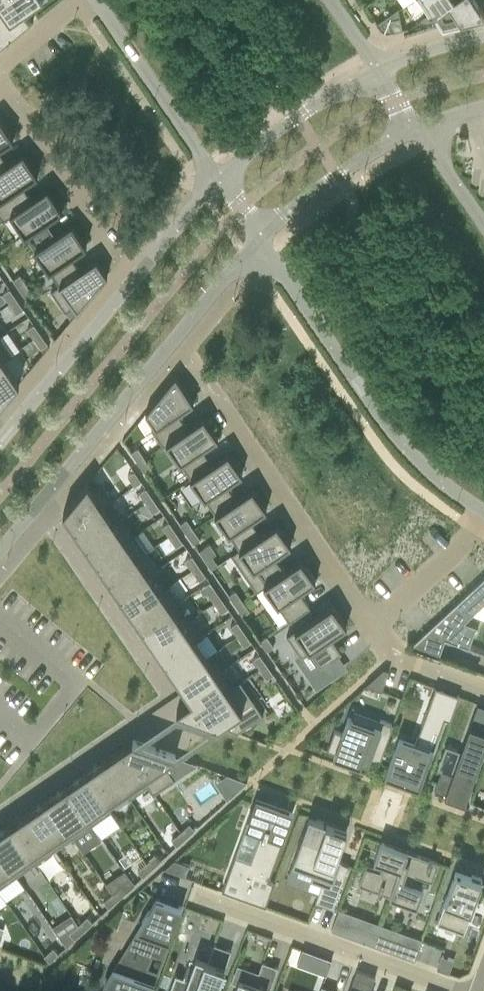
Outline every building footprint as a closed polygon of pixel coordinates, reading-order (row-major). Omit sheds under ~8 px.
[(30,25),(23,15),(21,13),(28,8),(30,10),(32,9),(43,1),(42,0),(0,0),(0,9),(4,16),(2,17),(2,18),(0,19),(0,49),(30,25)] [(434,10),(450,0),(418,0),(428,15),(434,10)] [(480,5),(476,0),(450,0),(434,10),(444,24),(483,13),(483,12),(480,5)] [(387,20),(400,17),(398,9),(386,17),(387,20)] [(386,17),(377,23),(381,30),(382,31),(383,31),(383,32),(384,32),(385,32),(385,33),(386,33),(387,33),(388,33),(389,33),(390,32),(387,20),(386,17)] [(390,32),(402,30),(400,17),(387,20),(390,32)] [(13,139),(0,119),(0,148),(13,139)] [(38,174),(23,153),(7,164),(0,154),(0,200),(21,186),(21,185),(38,174)] [(62,210),(47,188),(31,200),(21,185),(21,186),(0,200),(0,217),(3,221),(11,216),(24,236),(45,221),(46,221),(62,210)] [(70,257),(86,246),(72,224),(55,235),(46,221),(45,221),(24,236),(48,271),(70,257)] [(70,257),(48,271),(58,286),(50,291),(65,312),(71,320),(77,313),(104,279),(107,276),(96,260),(80,271),(70,257)] [(20,290),(26,285),(20,275),(13,280),(20,290)] [(26,285),(20,290),(27,300),(33,295),(26,285)] [(9,304),(10,304),(16,299),(9,289),(2,294),(9,304)] [(16,299),(10,304),(9,304),(16,314),(23,309),(21,306),(16,299)] [(34,339),(40,335),(34,325),(27,329),(34,339)] [(40,335),(34,339),(40,349),(47,345),(44,340),(40,335)] [(12,356),(0,338),(0,364),(4,361),(12,356)] [(19,383),(4,361),(0,364),(0,406),(19,383)] [(162,445),(187,428),(177,413),(193,403),(175,376),(145,412),(155,426),(151,429),(162,445)] [(190,478),(211,464),(201,449),(218,438),(203,417),(187,428),(162,445),(163,447),(167,444),(190,478)] [(138,463),(144,458),(137,448),(131,453),(138,463)] [(214,513),(235,499),(226,485),(242,474),(227,452),(211,464),(190,478),(214,513)] [(138,463),(144,473),(151,468),(144,458),(138,463)] [(141,482),(134,471),(127,476),(134,486),(141,482)] [(104,508),(112,502),(99,484),(91,489),(87,483),(63,512),(74,528),(104,508)] [(146,503),(152,498),(145,488),(139,493),(146,503)] [(267,510),(252,488),(235,499),(214,513),(239,549),(260,535),(250,521),(267,510)] [(146,503),(152,513),(159,508),(152,498),(146,503)] [(104,508),(74,528),(84,544),(122,517),(112,502),(104,508)] [(96,561),(134,535),(122,517),(84,544),(96,561)] [(193,529),(186,519),(179,524),(186,534),(193,529)] [(169,537),(175,532),(169,522),(162,527),(169,537)] [(284,570),(274,556),(291,545),(276,524),(260,535),(239,549),(231,555),(255,590),(284,570)] [(193,529),(186,534),(193,544),(200,539),(193,529)] [(175,532),(169,537),(176,547),(182,542),(180,538),(175,532)] [(108,578),(146,552),(134,535),(96,561),(108,578)] [(158,569),(146,552),(108,578),(120,596),(154,572),(158,569)] [(192,570),(199,566),(192,556),(185,561),(192,571),(192,570)] [(211,557),(205,561),(211,569),(217,565),(211,557)] [(315,581),(300,559),(284,570),(255,590),(256,592),(264,587),(289,622),(310,608),(299,592),(315,581)] [(199,566),(192,570),(192,571),(199,581),(205,576),(203,572),(199,566)] [(130,611),(164,587),(154,572),(120,596),(130,611)] [(439,657),(445,639),(468,648),(476,627),(464,622),(483,604),(483,577),(408,647),(438,659),(439,657)] [(142,629),(176,605),(180,602),(168,585),(164,587),(130,611),(142,629)] [(214,603),(221,598),(214,588),(207,593),(214,603)] [(242,601),(235,591),(228,595),(235,605),(242,601)] [(221,598),(214,603),(221,613),(228,608),(226,606),(221,598)] [(242,601),(235,605),(242,615),(249,611),(242,601)] [(152,644),(187,620),(176,605),(142,629),(152,644)] [(346,627),(332,605),(286,636),(301,657),(309,652),(320,668),(341,653),(330,637),(346,627)] [(165,662),(195,641),(203,636),(191,617),(187,620),(152,644),(165,662)] [(237,637),(244,632),(237,622),(230,627),(237,637)] [(237,637),(244,647),(251,642),(249,639),(244,632),(237,637)] [(266,636),(260,641),(267,651),(273,646),(266,636)] [(175,677),(206,656),(195,641),(165,662),(175,677)] [(187,694),(221,670),(210,654),(206,656),(175,677),(187,694)] [(232,683),(257,669),(249,654),(223,668),(232,683)] [(260,669),(266,665),(259,655),(253,659),(259,669),(260,669)] [(266,665),(260,669),(259,669),(266,679),(273,675),(266,665)] [(383,669),(365,685),(381,691),(389,671),(383,669)] [(190,715),(232,686),(221,670),(187,694),(191,700),(176,710),(190,715)] [(322,671),(311,679),(316,688),(328,679),(322,671)] [(263,715),(240,681),(232,686),(190,715),(237,732),(263,715)] [(436,685),(426,711),(445,717),(450,719),(459,693),(436,685)] [(470,726),(483,731),(483,704),(478,702),(470,726)] [(385,776),(419,788),(445,717),(426,711),(415,742),(399,737),(385,776)] [(334,730),(327,750),(334,753),(333,756),(360,766),(362,761),(368,764),(370,759),(378,762),(379,762),(393,725),(380,720),(377,727),(374,725),(352,717),(351,719),(347,718),(346,720),(350,721),(345,734),(334,730)] [(483,749),(483,731),(470,726),(461,749),(452,773),(442,770),(434,791),(444,794),(444,795),(464,803),(483,749)] [(140,776),(147,786),(153,794),(174,779),(164,764),(175,756),(132,740),(126,744),(121,748),(140,776)] [(437,768),(442,770),(452,773),(461,749),(446,743),(437,768)] [(102,761),(121,788),(123,791),(129,799),(147,786),(140,776),(121,748),(108,756),(102,761)] [(102,801),(104,804),(123,791),(121,788),(102,761),(90,769),(84,773),(102,801)] [(84,814),(91,825),(110,812),(104,804),(102,801),(84,773),(72,782),(65,786),(84,814)] [(46,799),(65,826),(72,837),(91,825),(84,814),(65,786),(53,794),(46,799)] [(290,820),(294,811),(256,797),(246,823),(264,829),(261,836),(264,837),(257,857),(254,857),(252,862),(240,858),(240,860),(235,858),(223,891),(265,907),(274,882),(268,880),(290,820)] [(27,812),(46,839),(54,850),(72,837),(65,826),(46,799),(35,807),(27,812)] [(9,825),(27,852),(35,863),(54,850),(46,839),(27,812),(17,819),(9,825)] [(347,830),(309,816),(292,863),(300,866),(301,863),(315,868),(310,880),(322,884),(319,893),(316,902),(333,908),(348,865),(339,861),(341,856),(335,854),(338,847),(340,848),(347,830)] [(264,829),(246,823),(235,858),(240,860),(240,858),(252,862),(254,857),(257,857),(264,837),(261,836),(264,829)] [(185,828),(180,832),(186,838),(190,834),(194,830),(189,824),(185,828)] [(16,876),(35,863),(27,852),(9,825),(0,830),(0,852),(8,864),(16,876)] [(176,836),(171,840),(177,846),(181,842),(186,838),(180,832),(176,836)] [(407,851),(380,842),(374,860),(384,864),(381,873),(365,867),(358,885),(390,896),(407,851)] [(423,888),(413,884),(416,875),(432,881),(438,863),(407,851),(390,896),(416,906),(423,888)] [(0,852),(0,887),(16,876),(8,864),(0,852)] [(151,859),(146,863),(152,869),(156,865),(161,861),(155,855),(151,859)] [(185,877),(189,866),(174,860),(164,869),(164,870),(185,877)] [(142,867),(137,871),(143,877),(147,873),(152,869),(146,863),(142,867)] [(300,866),(292,863),(285,881),(319,893),(322,884),(310,880),(315,868),(301,863),(300,866)] [(480,880),(453,871),(436,920),(462,929),(480,880)] [(118,888),(112,894),(118,900),(124,894),(127,892),(121,886),(118,888)] [(109,896),(103,902),(109,908),(115,902),(118,900),(112,894),(109,896)] [(105,985),(119,990),(120,988),(126,990),(152,990),(158,974),(145,970),(152,952),(164,957),(182,908),(156,898),(142,922),(143,923),(138,930),(146,933),(141,949),(136,947),(130,963),(135,965),(131,975),(115,969),(105,985)] [(331,930),(355,939),(360,927),(363,918),(338,909),(331,930)] [(85,919),(78,925),(83,931),(91,925),(92,923),(87,917),(85,919)] [(360,927),(376,933),(380,924),(363,918),(360,927)] [(396,930),(380,924),(376,933),(393,939),(396,930)] [(78,925),(69,933),(75,939),(83,931),(78,925)] [(372,945),(376,933),(360,927),(355,939),(372,945)] [(393,939),(389,951),(413,960),(421,939),(396,930),(393,939)] [(376,933),(372,945),(389,951),(393,939),(376,933)] [(231,951),(214,945),(208,961),(195,957),(191,968),(187,967),(183,977),(175,975),(173,982),(172,982),(169,990),(216,990),(231,951)] [(53,948),(44,956),(49,962),(58,954),(53,948)] [(453,960),(441,956),(437,969),(449,973),(453,960)] [(278,968),(262,962),(254,985),(238,979),(234,990),(269,990),(278,968)] [(354,976),(349,990),(370,990),(376,976),(372,975),(372,976),(357,970),(355,976),(354,976)]
